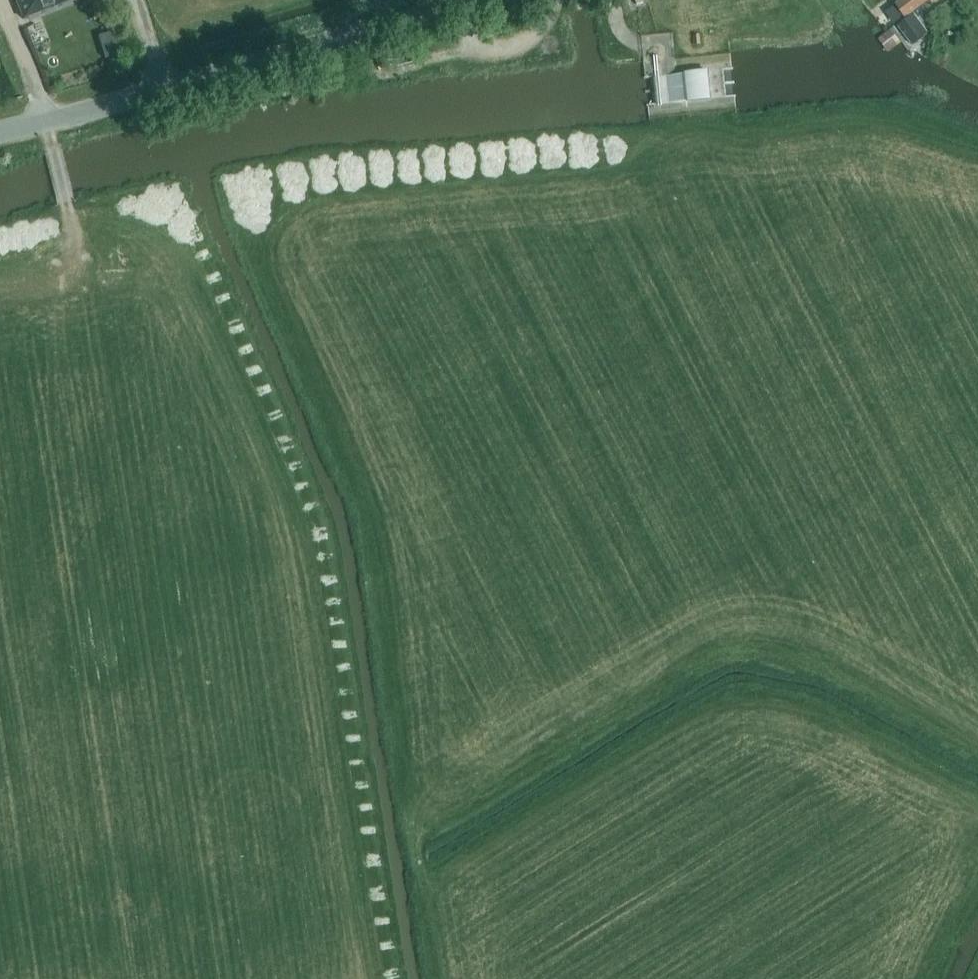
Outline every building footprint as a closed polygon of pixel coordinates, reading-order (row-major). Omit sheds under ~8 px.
[(24,19),(71,0),(17,0),(24,19)] [(897,4),(907,18),(897,25),(911,44),(929,32),(915,11),(928,0),(902,0),(897,4)] [(707,71),(683,73),(686,101),(709,98),(707,71)]
